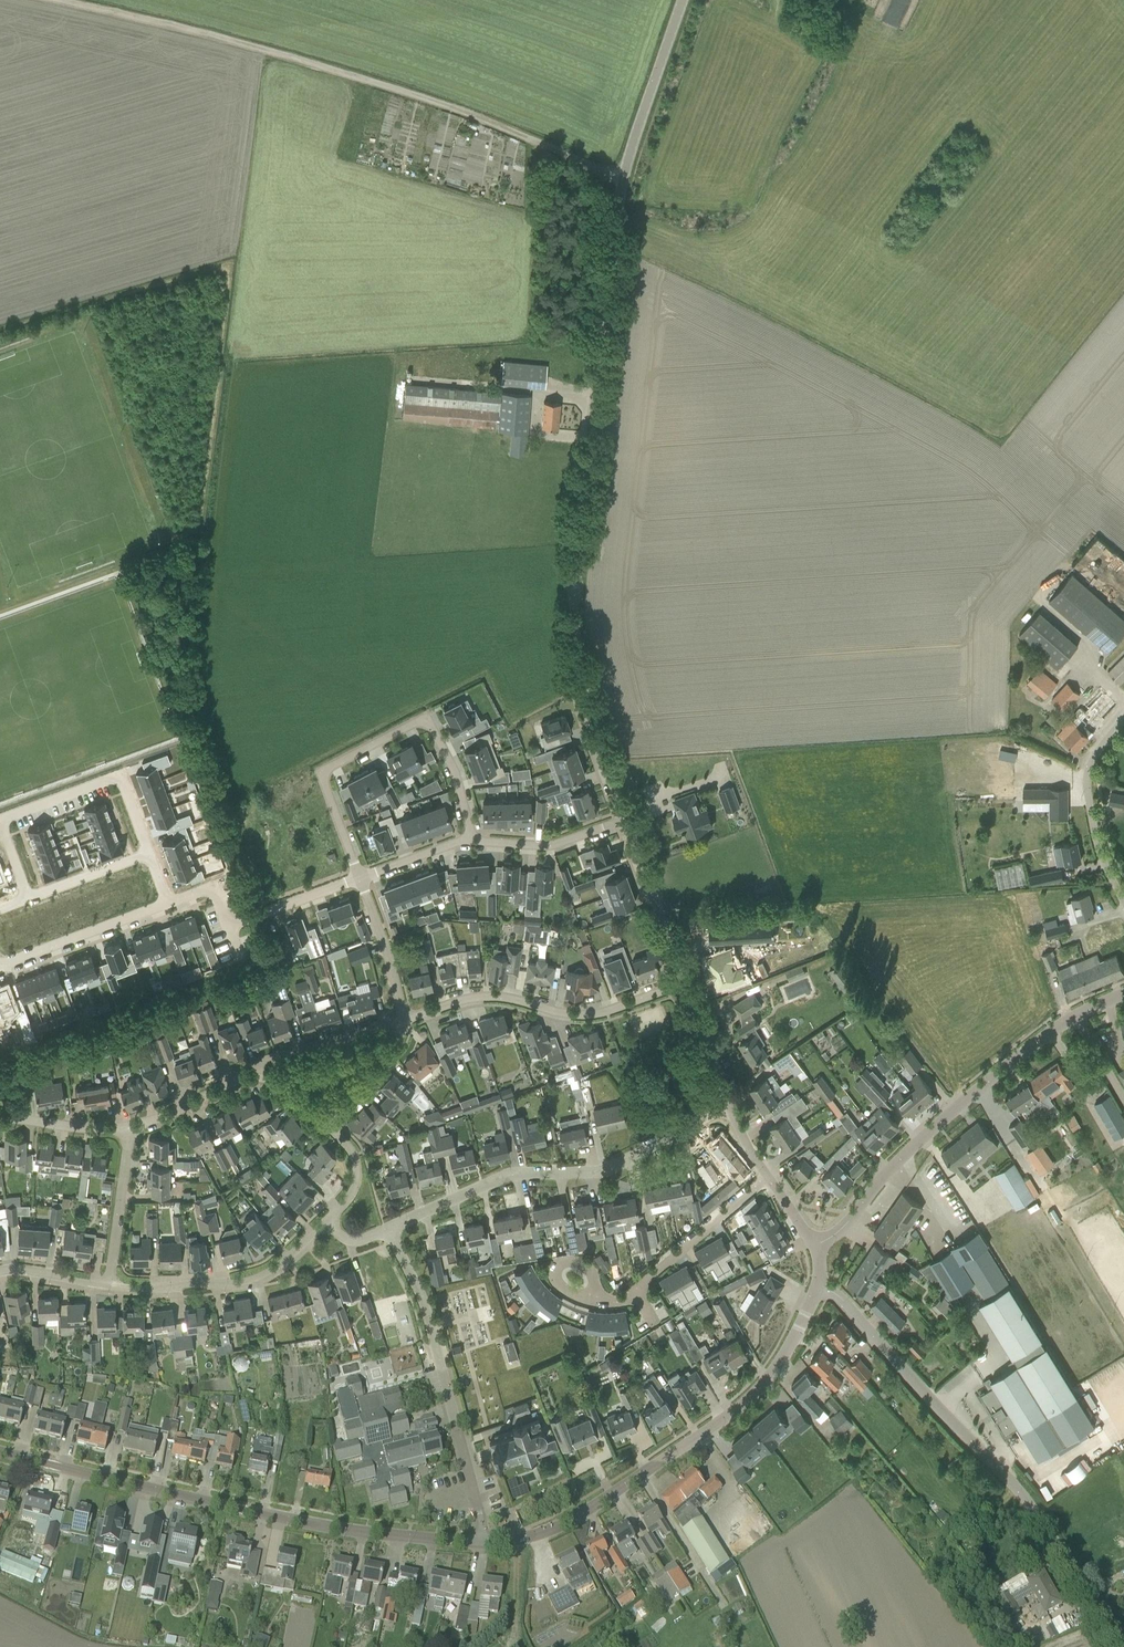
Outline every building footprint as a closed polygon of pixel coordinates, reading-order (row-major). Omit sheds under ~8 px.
[(545,387),(547,365),(503,361),(501,383),(545,387)] [(405,387),(403,421),(496,428),(497,412),(498,412),(499,394),(405,387)] [(496,428),(495,432),(511,433),(509,455),(525,456),(529,396),(499,394),(498,412),(497,412),(496,428)] [(541,427),(557,429),(560,403),(543,402),(541,427)] [(476,430),(475,445),(502,448),(503,433),(476,430)] [(1072,574),(1049,601),(1107,652),(1123,633),(1123,620),(1072,574)] [(1019,635),(1057,668),(1078,644),(1040,611),(1019,635)] [(1120,684),(1123,680),(1123,656),(1108,672),(1120,684)] [(1027,683),(1044,698),(1057,684),(1040,668),(1027,683)] [(1067,682),(1051,700),(1064,712),(1080,695),(1067,682)] [(1068,744),(1076,752),(1118,706),(1099,688),(1080,708),(1086,714),(1071,729),(1067,725),(1057,734),(1068,744)] [(490,725),(486,717),(480,720),(478,715),(471,719),(467,712),(465,713),(459,702),(455,704),(453,704),(449,706),(448,708),(444,710),(452,726),(450,726),(453,734),(470,726),(474,733),(490,725)] [(1061,721),(1052,712),(1046,719),(1054,728),(1061,721)] [(570,732),(564,715),(540,724),(545,735),(540,737),(544,748),(560,743),(558,736),(570,732)] [(1056,731),(1045,723),(1040,729),(1051,737),(1056,731)] [(464,751),(469,764),(495,754),(490,742),(492,742),(488,732),(474,737),(478,746),(464,751)] [(399,751),(409,771),(410,770),(434,757),(430,750),(418,756),(411,744),(399,751)] [(579,761),(579,759),(581,758),(578,752),(576,753),(575,748),(551,756),(556,769),(579,761)] [(399,751),(387,758),(400,782),(412,775),(410,770),(409,771),(399,751)] [(547,759),(545,751),(532,756),(535,763),(547,759)] [(145,770),(136,774),(141,787),(161,779),(157,768),(170,763),(167,753),(142,763),(145,770)] [(495,754),(469,764),(474,777),(488,772),(491,780),(505,774),(501,766),(500,766),(495,754)] [(584,775),(582,768),(584,767),(581,761),(580,762),(579,761),(556,769),(561,783),(584,775)] [(385,788),(375,768),(368,772),(367,770),(360,773),(371,795),(372,797),(381,792),(380,790),(385,788)] [(371,795),(360,773),(354,777),(355,778),(348,782),(355,797),(352,799),(351,797),(343,801),(350,819),(358,815),(356,810),(362,807),(360,804),(366,800),(365,798),(371,795)] [(161,779),(141,787),(146,801),(166,793),(161,779)] [(422,795),(440,788),(436,779),(418,786),(422,795)] [(559,791),(556,783),(537,790),(540,798),(554,793),(559,791)] [(592,799),(588,788),(582,790),(580,784),(559,791),(554,793),(558,804),(571,799),(577,817),(596,810),(594,806),(596,806),(593,798),(592,799)] [(396,794),(393,787),(384,792),(392,807),(401,802),(396,794)] [(739,807),(732,787),(719,792),(726,812),(739,807)] [(1068,818),(1067,788),(1023,789),(1023,810),(1030,810),(1030,802),(1050,802),(1050,818),(1068,818)] [(403,791),(396,794),(401,802),(401,803),(408,800),(404,793),(403,791)] [(1110,792),(1107,804),(1116,805),(1118,793),(1110,792)] [(166,793),(146,801),(151,815),(171,807),(166,793)] [(429,797),(432,805),(441,802),(438,793),(429,797)] [(706,830),(693,794),(674,801),(679,816),(673,818),(674,821),(673,822),(676,829),(677,830),(678,833),(682,831),(683,833),(685,832),(687,837),(706,830)] [(517,802),(518,822),(530,822),(529,798),(516,799),(516,802),(517,802)] [(494,802),(495,823),(506,822),(506,802),(506,799),(494,800),(494,802)] [(534,820),(545,821),(546,800),(536,800),(534,820)] [(104,802),(84,809),(88,819),(108,812),(104,802)] [(495,823),(494,802),(483,803),(483,823),(495,823)] [(506,802),(506,822),(518,822),(517,802),(516,802),(506,802)] [(433,809),(440,828),(451,824),(444,805),(433,809)] [(171,807),(151,815),(156,827),(156,828),(165,825),(168,833),(172,831),(185,826),(193,823),(189,814),(175,819),(171,807)] [(422,813),(429,832),(440,828),(433,809),(422,813)] [(108,812),(88,819),(91,829),(112,822),(108,812)] [(411,817),(419,836),(429,832),(422,813),(411,817)] [(371,830),(379,852),(385,850),(385,852),(393,849),(392,847),(394,846),(388,830),(395,828),(391,815),(378,820),(380,827),(371,830)] [(411,817),(400,821),(408,840),(419,836),(411,817)] [(51,821),(27,830),(31,840),(51,833),(50,828),(53,827),(51,821)] [(112,822),(91,829),(95,840),(115,832),(112,822)] [(175,839),(162,843),(162,844),(167,856),(188,849),(193,847),(185,826),(172,831),(175,839)] [(947,830),(948,845),(959,844),(957,829),(947,830)] [(115,832),(95,840),(98,849),(99,849),(96,850),(97,851),(119,842),(119,841),(115,832)] [(51,833),(31,840),(35,850),(55,843),(51,833)] [(119,842),(97,851),(100,861),(123,852),(119,842)] [(1081,861),(1077,842),(1053,847),(1057,866),(1070,863),(1081,861)] [(55,843),(35,850),(39,861),(59,853),(55,843)] [(579,854),(584,866),(594,862),(597,869),(611,864),(612,865),(614,864),(613,863),(620,861),(615,849),(609,851),(607,844),(593,848),(593,849),(579,854)] [(188,849),(167,856),(171,867),(192,859),(188,849)] [(59,853),(39,861),(42,869),(42,870),(42,871),(63,863),(63,862),(62,862),(59,853)] [(192,859),(171,867),(175,879),(175,880),(188,875),(191,882),(204,878),(201,869),(196,871),(192,859)] [(488,885),(486,863),(483,863),(483,861),(475,861),(475,864),(472,864),(474,888),(487,887),(487,885),(488,885)] [(474,888),(472,864),(469,864),(469,862),(460,863),(460,865),(456,865),(458,887),(464,887),(464,889),(474,888)] [(525,903),(526,883),(527,872),(518,872),(519,865),(511,864),(511,863),(504,862),(504,864),(502,864),(500,885),(512,886),(511,893),(513,893),(513,902),(525,903)] [(63,863),(42,871),(46,881),(67,873),(63,863)] [(0,866),(0,882),(10,878),(5,865),(0,866)] [(526,883),(525,903),(525,906),(536,907),(537,893),(541,890),(552,891),(553,878),(551,878),(552,867),(550,867),(550,866),(543,865),(543,867),(535,866),(534,883),(526,883)] [(573,885),(566,867),(559,869),(566,888),(573,885)] [(1042,883),(1063,879),(1061,869),(1040,874),(1042,883)] [(422,873),(430,894),(438,891),(439,895),(451,891),(448,877),(439,880),(435,870),(429,872),(428,870),(422,873)] [(430,894),(422,873),(415,875),(416,877),(410,879),(417,899),(430,894)] [(607,896),(630,888),(629,885),(631,884),(629,876),(626,877),(625,874),(604,882),(605,884),(602,884),(607,896)] [(576,892),(594,885),(592,878),(574,885),(576,892)] [(397,882),(405,904),(417,899),(410,879),(404,882),(403,880),(397,882)] [(405,904),(397,882),(391,884),(391,886),(384,889),(390,905),(383,908),(388,921),(400,917),(397,910),(399,909),(398,906),(405,904)] [(770,883),(764,886),(767,894),(773,892),(770,883)] [(635,902),(630,888),(607,896),(602,898),(603,898),(606,906),(612,904),(614,909),(635,902)] [(1091,903),(1089,894),(1071,899),(1072,901),(1066,903),(1069,913),(1075,911),(1078,921),(1094,916),(1090,904),(1091,903)] [(329,914),(318,918),(323,931),(334,927),(333,924),(336,923),(337,925),(339,927),(342,927),(344,926),(346,924),(347,922),(347,919),(355,916),(349,899),(348,897),(339,901),(339,903),(326,908),(329,914)] [(439,919),(436,910),(427,914),(430,922),(439,919)] [(594,925),(612,918),(609,910),(591,917),(594,925)] [(458,919),(467,919),(467,911),(459,911),(458,919)] [(186,918),(182,920),(189,939),(199,935),(205,953),(214,950),(204,922),(198,925),(194,915),(192,916),(191,914),(185,916),(186,918)] [(426,921),(423,915),(423,914),(416,917),(418,924),(426,921)] [(524,914),(524,922),(539,924),(540,915),(524,914)] [(287,922),(286,922),(294,944),(308,939),(313,954),(323,951),(313,925),(305,928),(301,918),(296,920),(296,918),(294,919),(293,917),(287,919),(287,922)] [(173,934),(166,936),(168,939),(172,953),(177,965),(185,962),(178,943),(189,939),(182,920),(169,925),(173,934)] [(437,928),(434,921),(427,923),(429,931),(437,928)] [(1048,938),(1068,933),(1065,924),(1045,929),(1048,938)] [(526,929),(524,940),(532,941),(547,943),(549,931),(541,929),(541,927),(529,925),(527,925),(526,929)] [(764,926),(724,928),(724,943),(765,941),(764,926)] [(146,933),(144,934),(152,955),(153,960),(172,953),(168,939),(161,942),(157,929),(152,931),(151,929),(145,931),(146,933)] [(370,937),(368,930),(359,933),(362,940),(370,937)] [(136,951),(130,953),(133,962),(135,967),(142,964),(140,959),(152,955),(144,934),(132,939),(136,951)] [(419,941),(424,961),(433,958),(428,938),(419,941)] [(120,943),(103,949),(104,950),(111,969),(111,970),(133,962),(130,953),(130,952),(123,954),(120,944),(120,943)] [(480,968),(479,957),(466,958),(465,955),(466,949),(464,950),(464,943),(457,944),(458,950),(457,950),(458,955),(457,956),(460,974),(467,974),(467,977),(475,976),(475,979),(481,979),(480,968)] [(629,982),(623,967),(629,964),(622,945),(610,949),(613,958),(605,960),(608,968),(606,969),(607,972),(605,973),(607,979),(609,979),(613,988),(620,986),(620,987),(627,985),(627,983),(629,982)] [(370,957),(366,946),(348,952),(352,964),(370,957)] [(517,975),(517,973),(518,966),(518,963),(520,952),(520,948),(507,946),(505,957),(499,956),(499,961),(489,959),(488,969),(490,970),(488,978),(491,979),(491,980),(497,981),(497,980),(506,981),(507,974),(515,975),(517,975)] [(632,961),(638,979),(659,971),(656,964),(663,962),(657,947),(650,950),(651,954),(632,961)] [(714,956),(706,959),(710,969),(708,970),(712,980),(714,979),(718,989),(728,985),(729,987),(747,980),(743,968),(736,970),(733,961),(736,961),(731,948),(713,955),(714,956)] [(458,955),(457,950),(441,954),(443,963),(437,965),(440,975),(442,986),(448,984),(447,981),(454,980),(454,976),(460,974),(457,956),(458,955)] [(597,967),(591,950),(583,953),(589,970),(597,967)] [(1057,967),(1050,952),(1042,955),(1048,970),(1057,967)] [(90,954),(78,959),(86,979),(89,988),(101,983),(100,980),(106,977),(106,976),(101,964),(95,966),(90,954)] [(316,957),(321,974),(330,971),(324,954),(316,957)] [(1116,955),(1100,962),(1097,955),(1058,971),(1069,997),(1123,975),(1123,973),(1116,955)] [(70,976),(64,978),(69,991),(75,989),(73,984),(86,979),(78,959),(65,963),(70,976)] [(527,967),(525,978),(533,979),(533,981),(542,982),(542,980),(551,981),(553,967),(544,965),(545,961),(536,959),(536,964),(527,963),(527,967)] [(828,971),(844,991),(858,981),(843,961),(828,971)] [(408,976),(409,983),(412,994),(433,989),(427,965),(419,966),(421,973),(408,976)] [(303,969),(310,991),(318,989),(313,973),(315,972),(313,966),(303,969)] [(806,975),(802,966),(786,973),(789,982),(806,975)] [(56,967),(45,971),(53,991),(63,987),(56,967)] [(575,971),(574,972),(566,971),(566,975),(564,987),(566,987),(565,995),(569,996),(570,997),(575,998),(576,997),(581,998),(582,993),(588,993),(598,990),(594,979),(592,972),(586,974),(585,973),(583,973),(583,972),(582,970),(581,968),(578,968),(576,969),(575,971)] [(45,971),(35,974),(43,995),(53,991),(45,971)] [(35,974),(25,978),(33,999),(43,995),(35,974)] [(114,974),(106,976),(106,977),(110,989),(119,986),(114,974)] [(25,978),(15,982),(23,1002),(33,999),(25,978)] [(0,987),(0,1016),(15,1010),(25,1039),(35,1035),(20,996),(12,1000),(6,985),(0,987)] [(370,991),(358,995),(364,1017),(369,1016),(369,1015),(376,1013),(373,1001),(380,999),(377,986),(369,988),(370,991)] [(275,1016),(267,1019),(271,1031),(275,1041),(293,1035),(289,1024),(287,1021),(295,1018),(292,1008),(286,991),(279,994),(282,1001),(277,1003),(281,1014),(275,1016)] [(364,1017),(358,995),(351,996),(350,993),(337,997),(340,1010),(348,1008),(351,1020),(358,1018),(359,1019),(364,1017)] [(753,993),(733,1006),(741,1019),(750,1013),(761,1006),(753,993)] [(342,1024),(335,1003),(334,999),(329,1000),(329,999),(328,999),(328,997),(314,1002),(316,1009),(323,1028),(329,1026),(330,1028),(342,1024)] [(209,1005),(201,1008),(209,1030),(217,1027),(209,1005)] [(209,1030),(201,1008),(193,1011),(200,1033),(209,1030)] [(323,1028),(316,1009),(303,1013),(301,1009),(296,1011),(298,1015),(297,1015),(305,1037),(317,1032),(316,1030),(323,1028)] [(87,1010),(79,1013),(81,1019),(89,1016),(87,1010)] [(846,1016),(851,1023),(857,1019),(852,1012),(846,1016)] [(741,1027),(738,1029),(743,1036),(744,1036),(747,1040),(739,1045),(751,1064),(760,1058),(766,1055),(760,1046),(764,1044),(755,1028),(758,1026),(754,1019),(750,1013),(741,1019),(741,1027)] [(509,1032),(503,1015),(489,1020),(488,1018),(478,1021),(486,1041),(489,1040),(491,1045),(503,1040),(501,1035),(509,1032)] [(262,1026),(251,1030),(246,1018),(235,1022),(241,1038),(247,1036),(252,1049),(268,1044),(262,1026)] [(548,1040),(545,1032),(543,1033),(539,1024),(529,1027),(528,1022),(518,1025),(524,1042),(526,1041),(529,1050),(531,1055),(540,1052),(545,1050),(552,1067),(564,1063),(558,1046),(552,1048),(550,1047),(548,1040)] [(451,1025),(461,1053),(467,1051),(464,1044),(471,1042),(465,1024),(457,1027),(456,1023),(451,1025)] [(164,1036),(160,1024),(152,1027),(157,1039),(164,1036)] [(461,1053),(451,1025),(445,1027),(447,1031),(439,1034),(443,1044),(446,1051),(453,1048),(455,1054),(461,1053)] [(244,1052),(235,1029),(235,1027),(233,1026),(231,1026),(216,1031),(224,1052),(226,1051),(229,1057),(244,1052)] [(603,1049),(602,1047),(603,1044),(602,1041),(600,1040),(596,1030),(587,1033),(586,1032),(567,1039),(576,1063),(588,1059),(586,1055),(603,1049)] [(117,1039),(128,1036),(126,1031),(115,1034),(117,1039)] [(164,1036),(157,1039),(156,1039),(164,1059),(173,1056),(165,1036),(164,1036)] [(194,1051),(201,1071),(211,1068),(211,1065),(216,1063),(212,1053),(206,1036),(198,1038),(202,1048),(194,1051)] [(179,1048),(187,1047),(185,1038),(177,1040),(179,1048)] [(164,1059),(156,1039),(149,1042),(156,1062),(164,1059)] [(438,1064),(431,1055),(434,1053),(433,1051),(426,1043),(414,1052),(416,1053),(405,1062),(418,1079),(438,1064)] [(488,1063),(481,1043),(473,1046),(480,1066),(488,1063)] [(899,1057),(911,1073),(921,1065),(909,1049),(899,1057)] [(198,1077),(194,1066),(190,1057),(188,1051),(180,1053),(181,1055),(172,1059),(177,1072),(181,1083),(198,1077)] [(790,1051),(774,1062),(780,1070),(788,1064),(791,1068),(798,1062),(790,1051)] [(62,1053),(64,1067),(72,1065),(70,1052),(62,1053)] [(439,1057),(447,1076),(456,1072),(448,1053),(439,1057)] [(886,1059),(879,1065),(884,1073),(892,1067),(886,1059)] [(1057,1062),(1029,1081),(1037,1096),(1039,1098),(1040,1098),(1047,1093),(1047,1092),(1062,1082),(1068,1091),(1074,1086),(1057,1062)] [(165,1078),(160,1065),(142,1072),(151,1097),(167,1092),(162,1079),(165,1078)] [(574,1079),(578,1077),(581,1076),(578,1066),(571,1069),(574,1079)] [(750,1089),(757,1099),(757,1100),(773,1089),(766,1078),(774,1073),(770,1066),(757,1075),(761,1081),(750,1089)] [(865,1069),(859,1075),(863,1079),(883,1100),(890,1094),(882,1086),(884,1083),(872,1070),(869,1073),(865,1069)] [(388,1112),(391,1116),(414,1091),(406,1083),(404,1084),(392,1073),(379,1087),(388,1095),(380,1105),(388,1112)] [(917,1087),(912,1091),(924,1106),(934,1098),(929,1092),(931,1090),(924,1082),(918,1074),(912,1080),(917,1087)] [(142,1075),(125,1081),(128,1089),(120,1092),(127,1110),(144,1103),(140,1094),(148,1092),(142,1075)] [(821,1075),(811,1083),(826,1102),(831,1098),(835,1095),(821,1075)] [(574,1079),(571,1080),(576,1100),(583,1098),(580,1087),(578,1077),(574,1079)] [(51,1078),(46,1079),(51,1105),(64,1102),(61,1082),(52,1084),(51,1078)] [(37,1107),(51,1105),(46,1079),(42,1080),(43,1085),(34,1087),(36,1097),(37,1107)] [(863,1079),(857,1085),(878,1106),(883,1100),(863,1079)] [(1029,1081),(1005,1098),(1011,1107),(1016,1115),(1024,1109),(1027,1114),(1042,1104),(1046,1108),(1053,1104),(1049,1098),(1050,1097),(1047,1093),(1040,1098),(1039,1098),(1037,1096),(1029,1081)] [(101,1085),(94,1086),(97,1106),(110,1104),(109,1096),(115,1095),(113,1082),(101,1084),(101,1085)] [(757,1100),(757,1099),(755,1101),(762,1112),(778,1102),(775,1098),(784,1092),(780,1085),(773,1089),(757,1100)] [(924,1106),(912,1091),(911,1092),(906,1085),(893,1096),(906,1111),(908,1110),(913,1116),(924,1106)] [(97,1106),(94,1086),(87,1087),(87,1086),(75,1088),(77,1102),(83,1101),(85,1108),(97,1106)] [(580,1087),(583,1098),(586,1109),(593,1107),(588,1086),(580,1087)] [(510,1087),(499,1091),(502,1099),(513,1095),(510,1087)] [(779,1100),(785,1108),(797,1100),(791,1092),(779,1100)] [(478,1101),(481,1108),(501,1100),(499,1093),(478,1101)] [(1114,1138),(1123,1132),(1123,1119),(1110,1095),(1094,1104),(1114,1138)] [(233,1107),(242,1124),(250,1120),(252,1123),(270,1114),(261,1098),(253,1102),(251,1098),(233,1107)] [(583,1098),(576,1100),(581,1121),(589,1120),(586,1109),(583,1098)] [(797,1100),(785,1108),(782,1110),(787,1117),(802,1107),(797,1100)] [(478,1101),(461,1107),(464,1114),(481,1108),(478,1101)] [(386,1117),(372,1103),(366,1110),(363,1108),(359,1113),(357,1112),(347,1123),(370,1144),(374,1138),(367,1132),(377,1121),(380,1124),(386,1117)] [(624,1125),(619,1104),(593,1111),(598,1131),(624,1125)] [(461,1107),(461,1105),(441,1112),(446,1121),(464,1114),(461,1107)] [(869,1119),(887,1137),(898,1126),(881,1107),(875,1113),(869,1119)] [(501,1127),(510,1125),(509,1119),(508,1119),(505,1109),(496,1111),(501,1127)] [(217,1119),(213,1121),(222,1137),(226,1135),(227,1138),(239,1132),(228,1110),(216,1116),(217,1119)] [(843,1123),(848,1131),(849,1130),(850,1132),(858,1125),(847,1112),(839,1119),(843,1123)] [(302,1130),(290,1115),(282,1122),(277,1115),(264,1125),(275,1139),(281,1134),(287,1142),(302,1130)] [(1075,1115),(1066,1118),(1071,1130),(1080,1127),(1075,1115)] [(525,1128),(522,1116),(509,1119),(510,1125),(511,1131),(525,1128)] [(841,1122),(837,1117),(832,1120),(836,1126),(841,1122)] [(801,1124),(798,1119),(789,1125),(785,1118),(770,1128),(774,1135),(771,1137),(774,1142),(792,1129),(801,1124)] [(887,1137),(869,1119),(863,1125),(857,1131),(874,1149),(887,1137)] [(1009,1127),(1023,1149),(1034,1142),(1020,1120),(1009,1127)] [(848,1131),(843,1123),(839,1126),(844,1134),(848,1131)] [(971,1171),(964,1163),(980,1150),(985,1156),(998,1146),(979,1123),(941,1153),(955,1170),(962,1178),(963,1177),(965,1177),(969,1174),(970,1172),(971,1171)] [(200,1128),(199,1125),(187,1131),(199,1153),(210,1147),(209,1144),(213,1142),(204,1126),(200,1128)] [(430,1182),(442,1179),(436,1155),(442,1154),(438,1138),(435,1125),(426,1127),(432,1149),(422,1152),(425,1163),(416,1165),(421,1187),(430,1185),(429,1184),(430,1183),(430,1182)] [(562,1142),(563,1146),(586,1141),(582,1125),(559,1130),(561,1140),(560,1140),(561,1142),(562,1142)] [(802,1139),(807,1146),(809,1145),(826,1134),(821,1126),(802,1139)] [(317,1134),(311,1127),(305,1131),(311,1139),(317,1134)] [(519,1133),(522,1149),(546,1143),(542,1127),(519,1133)] [(792,1129),(774,1142),(777,1147),(781,1144),(785,1151),(800,1141),(792,1129)] [(410,1132),(403,1134),(405,1141),(412,1139),(410,1132)] [(488,1161),(489,1161),(489,1163),(497,1161),(496,1159),(508,1156),(502,1132),(494,1134),(496,1141),(484,1144),(486,1155),(485,1156),(486,1158),(487,1158),(488,1161)] [(157,1155),(157,1162),(175,1161),(174,1147),(167,1147),(167,1134),(158,1134),(158,1139),(148,1139),(149,1155),(157,1155)] [(451,1134),(438,1138),(442,1154),(451,1151),(450,1147),(454,1146),(451,1134)] [(25,1153),(25,1139),(14,1139),(12,1136),(8,1136),(6,1139),(5,1139),(5,1150),(5,1159),(19,1159),(19,1169),(33,1169),(33,1165),(33,1153),(25,1153)] [(710,1146),(709,1147),(710,1147),(717,1155),(736,1177),(734,1179),(735,1182),(738,1179),(749,1169),(720,1137),(710,1146)] [(43,1171),(56,1172),(58,1155),(51,1154),(53,1142),(37,1140),(34,1160),(45,1161),(43,1171)] [(410,1191),(404,1169),(412,1167),(405,1141),(393,1143),(396,1153),(398,1152),(401,1164),(395,1165),(397,1173),(385,1176),(387,1184),(386,1184),(387,1186),(386,1187),(385,1188),(386,1192),(388,1193),(390,1193),(390,1194),(403,1190),(403,1193),(410,1191)] [(1040,1141),(1025,1151),(1040,1174),(1055,1164),(1040,1141)] [(238,1160),(229,1143),(221,1147),(230,1164),(240,1183),(248,1179),(244,1172),(240,1174),(234,1162),(238,1160)] [(308,1155),(315,1162),(319,1158),(327,1166),(336,1157),(320,1143),(308,1155)] [(58,1155),(56,1172),(68,1174),(69,1165),(79,1166),(82,1146),(66,1144),(64,1156),(58,1155)] [(849,1151),(842,1144),(830,1157),(837,1163),(822,1178),(838,1194),(866,1167),(859,1160),(849,1170),(840,1160),(849,1151)] [(809,1145),(807,1146),(796,1154),(801,1160),(791,1169),(802,1180),(815,1168),(807,1160),(816,1152),(809,1145)] [(230,1164),(221,1147),(214,1151),(222,1168),(230,1164)] [(285,1149),(280,1154),(287,1161),(292,1155),(285,1149)] [(449,1155),(454,1173),(476,1168),(471,1149),(449,1155)] [(104,1176),(107,1154),(91,1152),(90,1156),(83,1156),(81,1173),(78,1200),(84,1201),(84,1200),(85,1198),(87,1174),(89,1174),(89,1169),(97,1171),(97,1175),(104,1176)] [(315,1162),(308,1169),(309,1170),(307,1173),(316,1181),(318,1178),(322,1182),(332,1170),(327,1166),(319,1158),(315,1162)] [(1097,1161),(1092,1164),(1097,1172),(1103,1169),(1097,1161)] [(1034,1197),(1014,1163),(995,1175),(1015,1209),(1034,1197)] [(203,1166),(199,1166),(199,1180),(209,1179),(203,1166)] [(147,1176),(147,1182),(169,1181),(168,1168),(151,1168),(151,1176),(147,1176)] [(264,1184),(268,1179),(259,1171),(254,1177),(264,1184)] [(293,1203),(302,1211),(314,1198),(303,1188),(309,1182),(299,1173),(288,1185),(291,1189),(285,1195),(293,1203)] [(734,1179),(711,1198),(718,1206),(719,1205),(722,1202),(734,1191),(740,1186),(735,1182),(734,1179)] [(671,1186),(666,1187),(669,1201),(670,1209),(671,1213),(680,1211),(680,1212),(692,1209),(695,1224),(702,1218),(698,1199),(692,1201),(691,1196),(690,1193),(688,1182),(681,1183),(681,1180),(670,1182),(671,1186)] [(169,1181),(147,1182),(147,1187),(151,1187),(151,1195),(169,1195),(169,1181)] [(280,1194),(270,1182),(261,1190),(272,1201),(280,1194)] [(666,1187),(643,1191),(646,1202),(646,1206),(649,1205),(650,1213),(670,1209),(669,1201),(666,1187)] [(902,1193),(873,1233),(890,1245),(901,1228),(906,1232),(914,1221),(923,1207),(902,1193)] [(203,1206),(217,1203),(215,1194),(202,1199),(203,1206)] [(13,1197),(5,1198),(6,1207),(13,1206),(13,1197)] [(749,1225),(770,1213),(765,1203),(766,1202),(765,1201),(758,1205),(753,1197),(742,1207),(745,1213),(743,1214),(749,1225)] [(63,1198),(61,1206),(68,1208),(70,1199),(63,1198)] [(634,1219),(638,1218),(634,1198),(617,1202),(623,1228),(624,1229),(631,1228),(630,1225),(635,1224),(634,1219)] [(243,1213),(251,1207),(245,1199),(237,1205),(243,1213)] [(85,1214),(94,1215),(95,1202),(92,1201),(86,1201),(85,1214)] [(594,1224),(601,1223),(598,1206),(591,1207),(590,1202),(574,1205),(579,1232),(588,1231),(588,1230),(596,1228),(594,1224)] [(617,1229),(623,1228),(617,1202),(603,1204),(607,1225),(616,1223),(617,1229)] [(268,1218),(281,1233),(295,1221),(279,1203),(272,1209),(275,1212),(268,1218)] [(561,1203),(548,1205),(553,1234),(559,1232),(556,1221),(565,1219),(564,1213),(561,1203)] [(553,1234),(548,1205),(532,1209),(534,1219),(536,1226),(546,1224),(548,1235),(553,1234)] [(7,1216),(7,1223),(8,1223),(17,1223),(15,1206),(13,1206),(6,1207),(7,1216)] [(49,1223),(58,1225),(61,1207),(51,1206),(49,1223)] [(256,1247),(272,1234),(254,1211),(244,1220),(247,1223),(241,1228),(256,1247)] [(214,1213),(205,1215),(210,1232),(218,1230),(214,1213)] [(755,1235),(776,1223),(770,1213),(749,1225),(755,1235)] [(173,1215),(175,1234),(184,1233),(181,1214),(173,1215)] [(520,1214),(507,1217),(511,1234),(524,1231),(520,1214)] [(210,1232),(205,1215),(197,1217),(201,1234),(210,1232)] [(7,1216),(6,1216),(0,1217),(0,1251),(3,1251),(2,1241),(9,1239),(7,1223),(7,1216)] [(146,1217),(146,1234),(156,1234),(156,1217),(146,1217)] [(497,1243),(503,1241),(502,1236),(511,1234),(507,1217),(493,1220),(497,1243)] [(492,1251),(488,1232),(483,1233),(481,1223),(463,1227),(465,1237),(469,1253),(477,1251),(477,1250),(479,1248),(482,1250),(492,1251)] [(782,1233),(776,1223),(755,1235),(761,1245),(782,1233)] [(30,1251),(32,1251),(34,1227),(29,1226),(29,1225),(21,1224),(21,1227),(19,1226),(17,1250),(23,1250),(23,1252),(30,1253),(30,1251)] [(34,1227),(32,1251),(34,1251),(34,1253),(40,1254),(40,1252),(47,1252),(48,1229),(46,1228),(46,1226),(39,1226),(39,1227),(34,1227),(34,1224),(34,1227)] [(646,1257),(651,1255),(649,1247),(646,1230),(645,1226),(635,1227),(639,1249),(644,1248),(646,1257)] [(83,1242),(84,1231),(65,1228),(62,1250),(74,1252),(75,1241),(83,1242)] [(654,1228),(646,1230),(649,1247),(657,1245),(654,1228)] [(615,1231),(616,1239),(624,1237),(623,1229),(615,1231)] [(603,1232),(606,1244),(609,1257),(615,1256),(610,1231),(603,1232)] [(980,1231),(953,1248),(953,1249),(961,1262),(989,1245),(980,1231)] [(444,1250),(448,1263),(457,1261),(453,1243),(451,1232),(434,1236),(437,1251),(444,1250)] [(588,1249),(584,1232),(574,1234),(578,1252),(588,1249)] [(780,1249),(788,1244),(782,1233),(761,1245),(771,1262),(784,1256),(780,1249)] [(578,1252),(574,1234),(568,1236),(571,1253),(578,1252)] [(189,1237),(190,1243),(189,1243),(191,1254),(192,1265),(209,1263),(208,1255),(205,1255),(204,1242),(196,1242),(196,1236),(189,1237)] [(234,1255),(242,1253),(240,1243),(238,1236),(219,1240),(221,1250),(223,1261),(235,1258),(234,1255)] [(721,1237),(708,1245),(725,1276),(732,1272),(726,1260),(732,1256),(738,1253),(737,1250),(731,1239),(724,1243),(721,1237)] [(142,1246),(141,1246),(130,1246),(130,1265),(150,1264),(150,1253),(149,1239),(141,1239),(142,1246)] [(537,1257),(538,1259),(546,1257),(542,1240),(534,1241),(534,1242),(537,1257)] [(92,1256),(94,1246),(90,1245),(90,1243),(83,1242),(75,1241),(74,1252),(73,1258),(88,1260),(89,1256),(92,1256)] [(159,1242),(160,1266),(180,1266),(179,1242),(159,1242)] [(534,1242),(518,1245),(521,1259),(527,1259),(537,1257),(534,1242)] [(874,1244),(858,1268),(874,1278),(880,1268),(887,1272),(896,1259),(874,1244)] [(886,1250),(894,1255),(898,1249),(889,1244),(886,1250)] [(694,1251),(706,1271),(712,1268),(718,1280),(725,1276),(708,1245),(695,1252),(694,1251)] [(492,1251),(494,1263),(502,1261),(499,1249),(492,1251)] [(953,1249),(920,1269),(927,1276),(948,1299),(974,1283),(961,1262),(953,1249)] [(902,1261),(907,1256),(900,1250),(895,1256),(902,1261)] [(439,1257),(427,1259),(432,1284),(448,1281),(446,1273),(442,1274),(439,1257)] [(477,1277),(474,1259),(463,1261),(466,1279),(477,1277)] [(606,1260),(598,1265),(603,1272),(611,1267),(606,1260)] [(907,1272),(909,1274),(914,1266),(904,1260),(902,1264),(909,1268),(907,1272)] [(536,1276),(530,1265),(514,1272),(521,1285),(536,1276)] [(697,1285),(686,1266),(673,1274),(690,1304),(697,1300),(691,1289),(697,1285)] [(914,1266),(909,1274),(916,1279),(921,1271),(914,1266)] [(745,1275),(750,1285),(766,1277),(761,1267),(745,1275)] [(874,1278),(858,1268),(847,1285),(869,1300),(876,1289),(869,1285),(874,1278)] [(350,1295),(351,1300),(361,1297),(352,1270),(335,1275),(342,1297),(350,1295)] [(690,1304),(673,1274),(660,1281),(659,1280),(670,1300),(677,1297),(683,1309),(690,1304)] [(543,1285),(536,1276),(521,1285),(530,1297),(543,1285)] [(718,1290),(720,1295),(747,1281),(744,1276),(718,1290)] [(761,1290),(758,1288),(744,1311),(763,1322),(771,1308),(769,1307),(772,1301),(773,1301),(784,1284),(770,1276),(761,1290)] [(308,1284),(312,1295),(318,1312),(336,1306),(326,1278),(308,1284)] [(508,1285),(502,1288),(505,1293),(511,1290),(508,1285)] [(552,1294),(543,1285),(530,1297),(540,1307),(552,1294)] [(989,1389),(979,1395),(991,1414),(993,1412),(997,1418),(994,1419),(1004,1436),(1018,1427),(1021,1431),(1022,1431),(1022,1430),(1029,1425),(1047,1453),(1047,1454),(1094,1425),(1076,1396),(1065,1377),(1018,1301),(1015,1295),(1009,1286),(986,1300),(979,1304),(1016,1364),(991,1380),(989,1377),(984,1381),(989,1389)] [(300,1289),(284,1294),(290,1316),(295,1315),(293,1309),(305,1306),(300,1289)] [(25,1290),(3,1294),(7,1308),(9,1320),(24,1316),(22,1309),(29,1308),(27,1300),(25,1290)] [(290,1316),(284,1294),(267,1298),(272,1314),(270,1315),(271,1321),(278,1319),(277,1313),(286,1311),(288,1316),(290,1316)] [(552,1316),(562,1301),(552,1294),(540,1307),(552,1316)] [(949,1303),(943,1296),(932,1307),(938,1314),(949,1303)] [(57,1297),(38,1298),(38,1309),(39,1320),(47,1320),(47,1323),(58,1322),(58,1314),(58,1308),(57,1297)] [(895,1332),(905,1322),(881,1297),(870,1307),(895,1332)] [(233,1300),(235,1307),(239,1328),(245,1327),(243,1317),(255,1315),(253,1304),(250,1304),(249,1298),(233,1300)] [(361,1300),(366,1316),(374,1313),(369,1298),(361,1300)] [(735,1320),(722,1298),(713,1303),(726,1325),(735,1320)] [(705,1300),(696,1306),(702,1315),(711,1309),(705,1300)] [(513,1302),(507,1307),(512,1312),(517,1307),(513,1302)] [(68,1315),(61,1315),(61,1326),(61,1333),(73,1333),(73,1328),(84,1328),(84,1322),(85,1322),(85,1314),(84,1303),(67,1303),(68,1315)] [(694,1304),(683,1311),(686,1316),(697,1310),(694,1304)] [(104,1309),(104,1307),(96,1307),(97,1334),(104,1334),(104,1327),(116,1327),(115,1320),(115,1309),(104,1309)] [(207,1333),(206,1326),(205,1318),(203,1307),(184,1309),(186,1320),(188,1333),(197,1332),(197,1334),(207,1333)] [(239,1328),(235,1307),(223,1309),(226,1330),(239,1328)] [(335,1310),(341,1328),(349,1325),(343,1307),(335,1310)] [(123,1327),(134,1327),(134,1331),(143,1331),(142,1320),(142,1308),(123,1309),(123,1320),(123,1327)] [(174,1333),(173,1326),(171,1309),(151,1312),(154,1329),(152,1329),(153,1336),(174,1333)] [(599,1331),(600,1313),(588,1312),(584,1329),(599,1331)] [(628,1329),(624,1312),(612,1313),(613,1331),(628,1329)] [(613,1331),(612,1313),(600,1313),(599,1331),(613,1331)] [(531,1318),(527,1323),(532,1327),(536,1322),(531,1318)] [(676,1323),(679,1328),(685,1325),(682,1320),(676,1323)] [(827,1332),(842,1349),(849,1342),(845,1338),(851,1333),(841,1320),(827,1332)] [(515,1321),(509,1323),(512,1332),(518,1330),(515,1321)] [(32,1324),(32,1343),(33,1343),(33,1348),(43,1348),(42,1324),(32,1324)] [(344,1327),(349,1342),(354,1340),(350,1325),(344,1327)] [(678,1330),(689,1348),(695,1344),(685,1326),(678,1330)] [(729,1343),(718,1349),(728,1365),(745,1356),(730,1329),(723,1333),(729,1343)] [(684,1341),(679,1333),(671,1338),(676,1346),(684,1341)] [(190,1334),(181,1335),(184,1354),(192,1352),(190,1334)] [(184,1354),(181,1335),(173,1336),(175,1355),(184,1354)] [(645,1335),(641,1338),(649,1351),(654,1348),(645,1335)] [(273,1345),(272,1336),(259,1338),(260,1347),(273,1345)] [(866,1342),(862,1338),(858,1341),(862,1346),(866,1342)] [(99,1359),(98,1339),(89,1340),(90,1360),(99,1359)] [(144,1341),(147,1360),(148,1367),(157,1366),(156,1359),(153,1340),(144,1341)] [(518,1357),(512,1340),(503,1343),(508,1360),(518,1357)] [(909,1346),(919,1356),(925,1350),(915,1340),(909,1346)] [(233,1350),(231,1342),(223,1344),(225,1352),(233,1350)] [(225,1352),(223,1344),(215,1346),(217,1354),(225,1352)] [(728,1365),(718,1349),(709,1354),(704,1344),(697,1347),(712,1374),(728,1365)] [(462,1354),(460,1346),(460,1345),(451,1347),(454,1356),(462,1354)] [(820,1377),(835,1390),(844,1381),(830,1367),(834,1362),(821,1350),(810,1361),(823,1374),(820,1377)] [(232,1362),(232,1363),(232,1364),(232,1365),(232,1366),(233,1367),(234,1368),(234,1369),(235,1369),(236,1369),(236,1370),(237,1370),(238,1370),(239,1370),(240,1370),(241,1370),(242,1370),(243,1370),(243,1369),(244,1369),(245,1368),(246,1367),(246,1366),(247,1366),(247,1365),(247,1364),(247,1363),(248,1362),(247,1362),(247,1361),(248,1361),(247,1359),(246,1358),(246,1357),(245,1357),(245,1356),(244,1356),(243,1355),(242,1355),(241,1355),(240,1354),(239,1354),(239,1355),(238,1355),(237,1355),(236,1355),(235,1356),(234,1356),(234,1357),(233,1358),(233,1359),(232,1359),(232,1360),(232,1361),(232,1362)] [(599,1364),(602,1371),(616,1364),(612,1357),(599,1364)] [(851,1365),(864,1380),(872,1373),(859,1358),(851,1365)] [(327,1365),(325,1366),(326,1369),(329,1368),(335,1366),(333,1361),(326,1363),(327,1365)] [(654,1375),(644,1361),(638,1365),(648,1379),(654,1375)] [(842,1370),(861,1390),(867,1385),(848,1364),(842,1370)] [(338,1376),(335,1366),(329,1368),(331,1378),(338,1376)] [(678,1373),(668,1379),(672,1385),(671,1385),(677,1396),(683,1405),(697,1397),(694,1392),(697,1390),(698,1392),(706,1387),(700,1378),(695,1371),(691,1373),(688,1370),(680,1375),(678,1373)] [(828,1416),(808,1394),(818,1385),(806,1372),(791,1385),(804,1398),(800,1402),(820,1423),(828,1416)] [(92,1375),(91,1383),(105,1385),(107,1377),(92,1375)] [(376,1486),(369,1488),(373,1504),(388,1500),(390,1508),(407,1504),(404,1494),(412,1492),(406,1470),(398,1472),(396,1465),(423,1458),(423,1459),(441,1455),(434,1428),(437,1427),(434,1419),(433,1420),(422,1423),(424,1431),(427,1430),(429,1437),(419,1439),(415,1425),(407,1427),(404,1416),(388,1420),(389,1418),(390,1417),(391,1416),(393,1414),(395,1413),(396,1412),(397,1411),(399,1410),(401,1410),(400,1405),(401,1405),(397,1389),(362,1398),(357,1378),(345,1382),(347,1391),(335,1394),(343,1424),(344,1429),(349,1444),(341,1446),(340,1440),(332,1442),(333,1448),(337,1464),(361,1458),(363,1465),(351,1468),(355,1484),(374,1479),(376,1486)] [(6,1392),(13,1393),(16,1383),(9,1381),(6,1392)] [(5,1422),(19,1426),(24,1406),(31,1408),(32,1405),(36,1391),(36,1388),(37,1384),(29,1382),(24,1402),(11,1399),(10,1405),(5,1422)] [(674,1414),(668,1405),(665,1400),(663,1401),(650,1382),(644,1386),(655,1403),(643,1412),(648,1418),(654,1428),(655,1427),(658,1428),(662,1426),(662,1422),(674,1414)] [(620,1392),(627,1407),(635,1403),(628,1387),(620,1392)] [(32,1405),(39,1407),(44,1390),(36,1388),(36,1391),(32,1405)] [(48,1406),(55,1407),(57,1397),(51,1395),(48,1406)] [(57,1397),(55,1407),(61,1408),(63,1398),(57,1397)] [(840,1407),(831,1398),(825,1403),(834,1412),(840,1407)] [(514,1405),(518,1415),(530,1411),(526,1401),(514,1405)] [(5,1422),(10,1405),(0,1402),(0,1421),(5,1422)] [(76,1443),(91,1447),(95,1429),(98,1417),(102,1404),(96,1403),(93,1416),(90,1428),(80,1426),(76,1443)] [(95,1429),(91,1447),(105,1450),(109,1433),(101,1431),(107,1406),(102,1404),(98,1417),(95,1429)] [(65,1419),(75,1422),(79,1405),(78,1409),(68,1407),(65,1419)] [(79,1405),(75,1422),(82,1423),(86,1407),(79,1405)] [(774,1406),(752,1425),(771,1447),(776,1442),(771,1436),(787,1422),(774,1406)] [(128,1425),(131,1412),(123,1410),(120,1423),(118,1432),(126,1435),(128,1425)] [(830,1419),(842,1433),(852,1423),(841,1410),(830,1419)] [(607,1419),(615,1438),(637,1428),(629,1411),(617,1416),(616,1414),(607,1419)] [(799,1412),(789,1420),(798,1431),(808,1423),(799,1412)] [(33,1433),(47,1436),(52,1419),(37,1415),(33,1433)] [(550,1421),(563,1450),(596,1436),(589,1416),(567,1424),(564,1416),(550,1421)] [(52,1419),(47,1436),(61,1440),(65,1422),(52,1419)] [(160,1433),(168,1434),(169,1435),(171,1422),(163,1420),(160,1433)] [(491,1449),(490,1450),(493,1457),(494,1457),(496,1463),(500,1462),(501,1465),(504,1464),(504,1466),(522,1459),(523,1460),(524,1460),(525,1462),(536,1458),(535,1456),(558,1448),(554,1438),(553,1437),(551,1438),(552,1439),(544,1442),(544,1437),(544,1434),(542,1432),(540,1429),(541,1429),(537,1420),(522,1425),(521,1423),(515,1425),(516,1428),(512,1429),(512,1430),(494,1436),(496,1441),(489,1443),(491,1449)] [(171,1458),(189,1461),(192,1448),(190,1447),(183,1446),(185,1436),(176,1434),(178,1424),(171,1422),(169,1435),(168,1434),(167,1441),(174,1443),(173,1447),(171,1458)] [(123,1451),(139,1454),(145,1429),(129,1425),(123,1451)] [(771,1447),(752,1425),(730,1443),(744,1459),(760,1445),(765,1451),(771,1447)] [(145,1429),(139,1454),(153,1457),(158,1432),(145,1429)] [(192,1448),(189,1461),(204,1464),(206,1453),(207,1447),(212,1448),(213,1448),(215,1437),(214,1437),(204,1436),(203,1439),(192,1437),(190,1447),(192,1448)] [(273,1450),(253,1446),(251,1458),(248,1473),(265,1477),(268,1462),(277,1464),(283,1437),(276,1436),(273,1450)] [(236,1457),(239,1442),(227,1440),(227,1442),(218,1440),(219,1438),(215,1437),(213,1448),(212,1448),(212,1451),(217,1452),(217,1455),(215,1466),(231,1470),(233,1459),(234,1456),(236,1457)] [(331,1462),(329,1449),(322,1450),(323,1463),(331,1462)] [(299,1471),(305,1472),(307,1462),(300,1461),(299,1471)] [(739,1462),(730,1469),(738,1481),(748,1474),(739,1462)] [(330,1478),(331,1472),(323,1470),(322,1476),(307,1473),(305,1485),(328,1489),(330,1478)] [(679,1525),(682,1529),(701,1517),(697,1510),(723,1488),(714,1479),(706,1485),(692,1470),(661,1498),(679,1526),(679,1525)] [(10,1490),(1,1487),(0,1485),(0,1512),(4,1513),(10,1490)] [(38,1555),(45,1557),(56,1518),(48,1516),(52,1501),(35,1496),(31,1511),(32,1512),(30,1520),(46,1524),(38,1555)] [(659,1533),(663,1539),(671,1534),(663,1521),(653,1505),(646,1509),(647,1510),(638,1516),(647,1531),(657,1525),(661,1531),(659,1533)] [(89,1519),(91,1510),(77,1506),(73,1520),(63,1518),(59,1533),(71,1536),(72,1532),(82,1535),(84,1526),(89,1527),(91,1519),(89,1519)] [(98,1521),(93,1547),(102,1549),(104,1540),(118,1543),(120,1534),(121,1534),(123,1526),(122,1526),(124,1517),(106,1513),(104,1522),(98,1521)] [(946,1515),(940,1521),(946,1528),(953,1522),(946,1515)] [(140,1533),(137,1545),(151,1547),(142,1589),(154,1591),(165,1543),(161,1542),(162,1538),(159,1537),(162,1525),(153,1523),(153,1521),(147,1520),(147,1522),(144,1521),(142,1533),(140,1533)] [(626,1523),(610,1533),(616,1542),(619,1546),(617,1548),(624,1560),(632,1556),(629,1551),(635,1548),(630,1540),(635,1537),(632,1533),(626,1523)] [(192,1559),(195,1545),(193,1545),(194,1543),(196,1532),(176,1528),(174,1538),(174,1539),(174,1541),(172,1540),(169,1554),(171,1554),(169,1559),(170,1560),(170,1561),(183,1564),(184,1557),(192,1559)] [(652,1535),(643,1540),(654,1556),(662,1551),(652,1535)] [(248,1564),(252,1546),(242,1544),(243,1541),(238,1540),(227,1538),(225,1549),(229,1549),(227,1561),(242,1564),(240,1576),(254,1579),(257,1566),(248,1564)] [(608,1552),(607,1549),(602,1539),(587,1547),(592,1558),(593,1558),(596,1565),(603,1562),(599,1556),(608,1552)] [(654,1556),(643,1540),(636,1544),(646,1561),(654,1556)] [(127,1550),(117,1548),(113,1566),(123,1569),(127,1550)] [(609,1554),(621,1574),(628,1570),(616,1550),(609,1554)] [(272,1589),(274,1579),(284,1581),(282,1590),(293,1592),(295,1583),(291,1582),(296,1555),(279,1552),(275,1571),(263,1569),(259,1586),(272,1589)] [(574,1553),(557,1561),(561,1571),(569,1586),(590,1576),(583,1562),(580,1564),(579,1563),(574,1553)] [(348,1581),(352,1563),(344,1562),(344,1560),(337,1559),(337,1560),(335,1560),(332,1576),(327,1575),(323,1593),(332,1595),(333,1587),(339,1588),(341,1579),(348,1581)] [(736,1567),(731,1561),(730,1562),(712,1575),(710,1576),(715,1583),(736,1567)] [(354,1593),(352,1604),(366,1607),(371,1584),(379,1585),(382,1568),(365,1565),(359,1594),(354,1593)] [(680,1569),(667,1577),(679,1596),(691,1588),(680,1569)] [(383,1611),(380,1621),(388,1623),(392,1602),(393,1602),(395,1595),(407,1597),(407,1592),(413,1594),(417,1574),(400,1571),(399,1576),(390,1575),(388,1586),(387,1590),(383,1611)] [(1027,1582),(1008,1593),(1014,1604),(1034,1593),(1041,1606),(1033,1610),(1040,1621),(1048,1616),(1046,1613),(1052,1610),(1062,1604),(1058,1597),(1044,1573),(1034,1578),(1027,1582)] [(428,1596),(444,1599),(448,1577),(432,1574),(428,1596)] [(448,1577),(444,1599),(461,1602),(465,1581),(448,1577)] [(679,1596),(667,1577),(655,1584),(667,1603),(679,1596)] [(121,1585),(124,1590),(129,1591),(133,1588),(134,1583),(131,1579),(127,1578),(122,1581),(121,1585)] [(161,1599),(166,1580),(157,1578),(153,1597),(161,1599)] [(205,1608),(217,1610),(222,1584),(210,1581),(205,1608)] [(479,1610),(487,1611),(497,1613),(501,1583),(483,1581),(481,1598),(479,1610)] [(344,1604),(352,1605),(352,1604),(354,1593),(356,1586),(348,1584),(344,1604)] [(548,1598),(558,1617),(579,1606),(569,1586),(548,1598)] [(383,1611),(387,1590),(378,1589),(373,1609),(371,1621),(380,1623),(380,1621),(383,1611)] [(630,1590),(615,1599),(621,1609),(636,1599),(630,1590)] [(527,1605),(547,1597),(545,1591),(525,1599),(527,1605)] [(1008,1593),(998,1599),(1009,1618),(1019,1612),(1014,1604),(1008,1593)] [(479,1610),(481,1598),(480,1597),(479,1604),(471,1603),(470,1608),(466,1633),(475,1634),(477,1617),(486,1619),(487,1611),(479,1610)] [(411,1625),(419,1627),(425,1599),(417,1598),(414,1614),(413,1614),(411,1625)] [(650,1614),(642,1602),(633,1607),(641,1619),(650,1614)] [(740,1604),(733,1607),(736,1613),(742,1610),(740,1604)] [(455,1630),(466,1633),(470,1608),(459,1606),(455,1630)] [(711,1621),(716,1630),(724,1626),(719,1617),(711,1621)] [(1053,1624),(1060,1635),(1071,1628),(1065,1617),(1053,1624)] [(1055,1627),(1047,1632),(1052,1639),(1059,1635),(1055,1627)] [(167,1636),(166,1644),(175,1645),(176,1638),(167,1636)]
